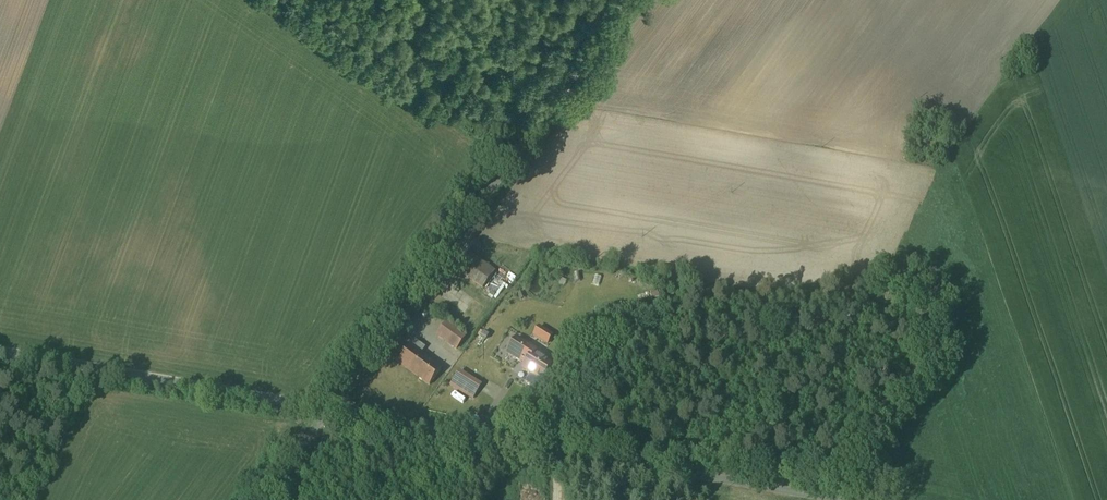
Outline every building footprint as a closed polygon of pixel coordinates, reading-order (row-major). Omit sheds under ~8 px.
[(495,272),(470,254),(458,270),(473,280),(472,280),(483,288),(495,272)] [(526,319),(538,321),(541,310),(529,307),(526,319)] [(617,313),(601,315),(603,324),(618,321),(617,313)] [(466,336),(447,323),(438,335),(457,349),(466,336)] [(553,335),(540,327),(535,336),(548,344),(553,335)] [(503,346),(511,347),(514,335),(507,333),(503,346)] [(548,344),(535,336),(530,344),(537,349),(543,352),(548,344)] [(426,348),(416,340),(399,362),(430,385),(442,369),(421,354),(426,348)] [(543,352),(537,349),(534,354),(539,357),(543,352)] [(534,354),(524,369),(542,381),(552,365),(539,357),(534,354)] [(461,365),(448,386),(473,400),(482,384),(469,377),(472,372),(461,365)]
